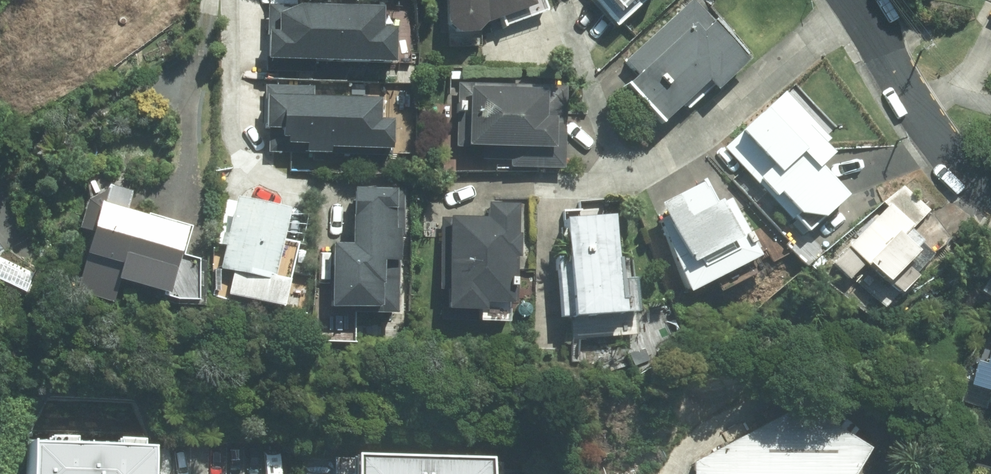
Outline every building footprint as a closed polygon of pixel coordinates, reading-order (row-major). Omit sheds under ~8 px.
[(435,25),(444,35),(462,35),(472,24),(472,0),(435,0),(435,25)] [(483,22),(494,18),(497,25),(539,9),(536,0),(475,0),(483,22)] [(604,12),(617,0),(593,0),(604,12)] [(630,73),(616,86),(649,123),(674,100),(680,107),(738,55),(688,0),(620,62),(630,73)] [(255,32),(254,71),(309,72),(309,61),(384,64),(385,30),(370,29),(371,10),(263,7),(262,32),(255,32)] [(559,86),(459,84),(458,148),(475,148),(475,157),(503,158),(503,168),(557,169),(559,86)] [(309,87),(258,86),(256,130),(264,130),(264,153),(321,155),(321,148),(366,149),(368,99),(308,97),(309,87)] [(732,136),(720,147),(800,231),(836,198),(807,168),(823,152),(815,144),(822,137),(779,91),(758,111),(754,107),(727,132),(732,136)] [(676,294),(750,256),(723,199),(710,205),(707,201),(703,203),(692,182),(648,206),(655,219),(652,220),(676,294)] [(97,205),(88,203),(63,289),(102,300),(108,281),(159,295),(178,228),(120,212),(126,191),(103,185),(97,205)] [(320,314),(367,315),(367,320),(387,320),(388,312),(389,252),(389,239),(397,239),(398,192),(342,191),(341,247),(321,247),(320,314)] [(904,191),(827,263),(841,278),(855,265),(871,282),(895,260),(916,241),(905,229),(924,212),(904,191)] [(279,210),(227,199),(211,268),(263,280),(279,210)] [(477,219),(436,218),(434,311),(472,312),(472,302),(504,303),(507,206),(477,205),(477,219)] [(604,260),(602,218),(552,220),(554,257),(546,258),(548,318),(626,315),(624,281),(611,281),(610,260),(604,260)] [(974,404),(990,409),(990,348),(974,404)] [(702,473),(827,473),(862,422),(836,387),(751,385),(685,428),(685,442),(702,450),(702,473)] [(330,456),(330,473),(482,473),(483,458),(330,456)] [(129,463),(76,461),(75,473),(129,473),(129,463)]
